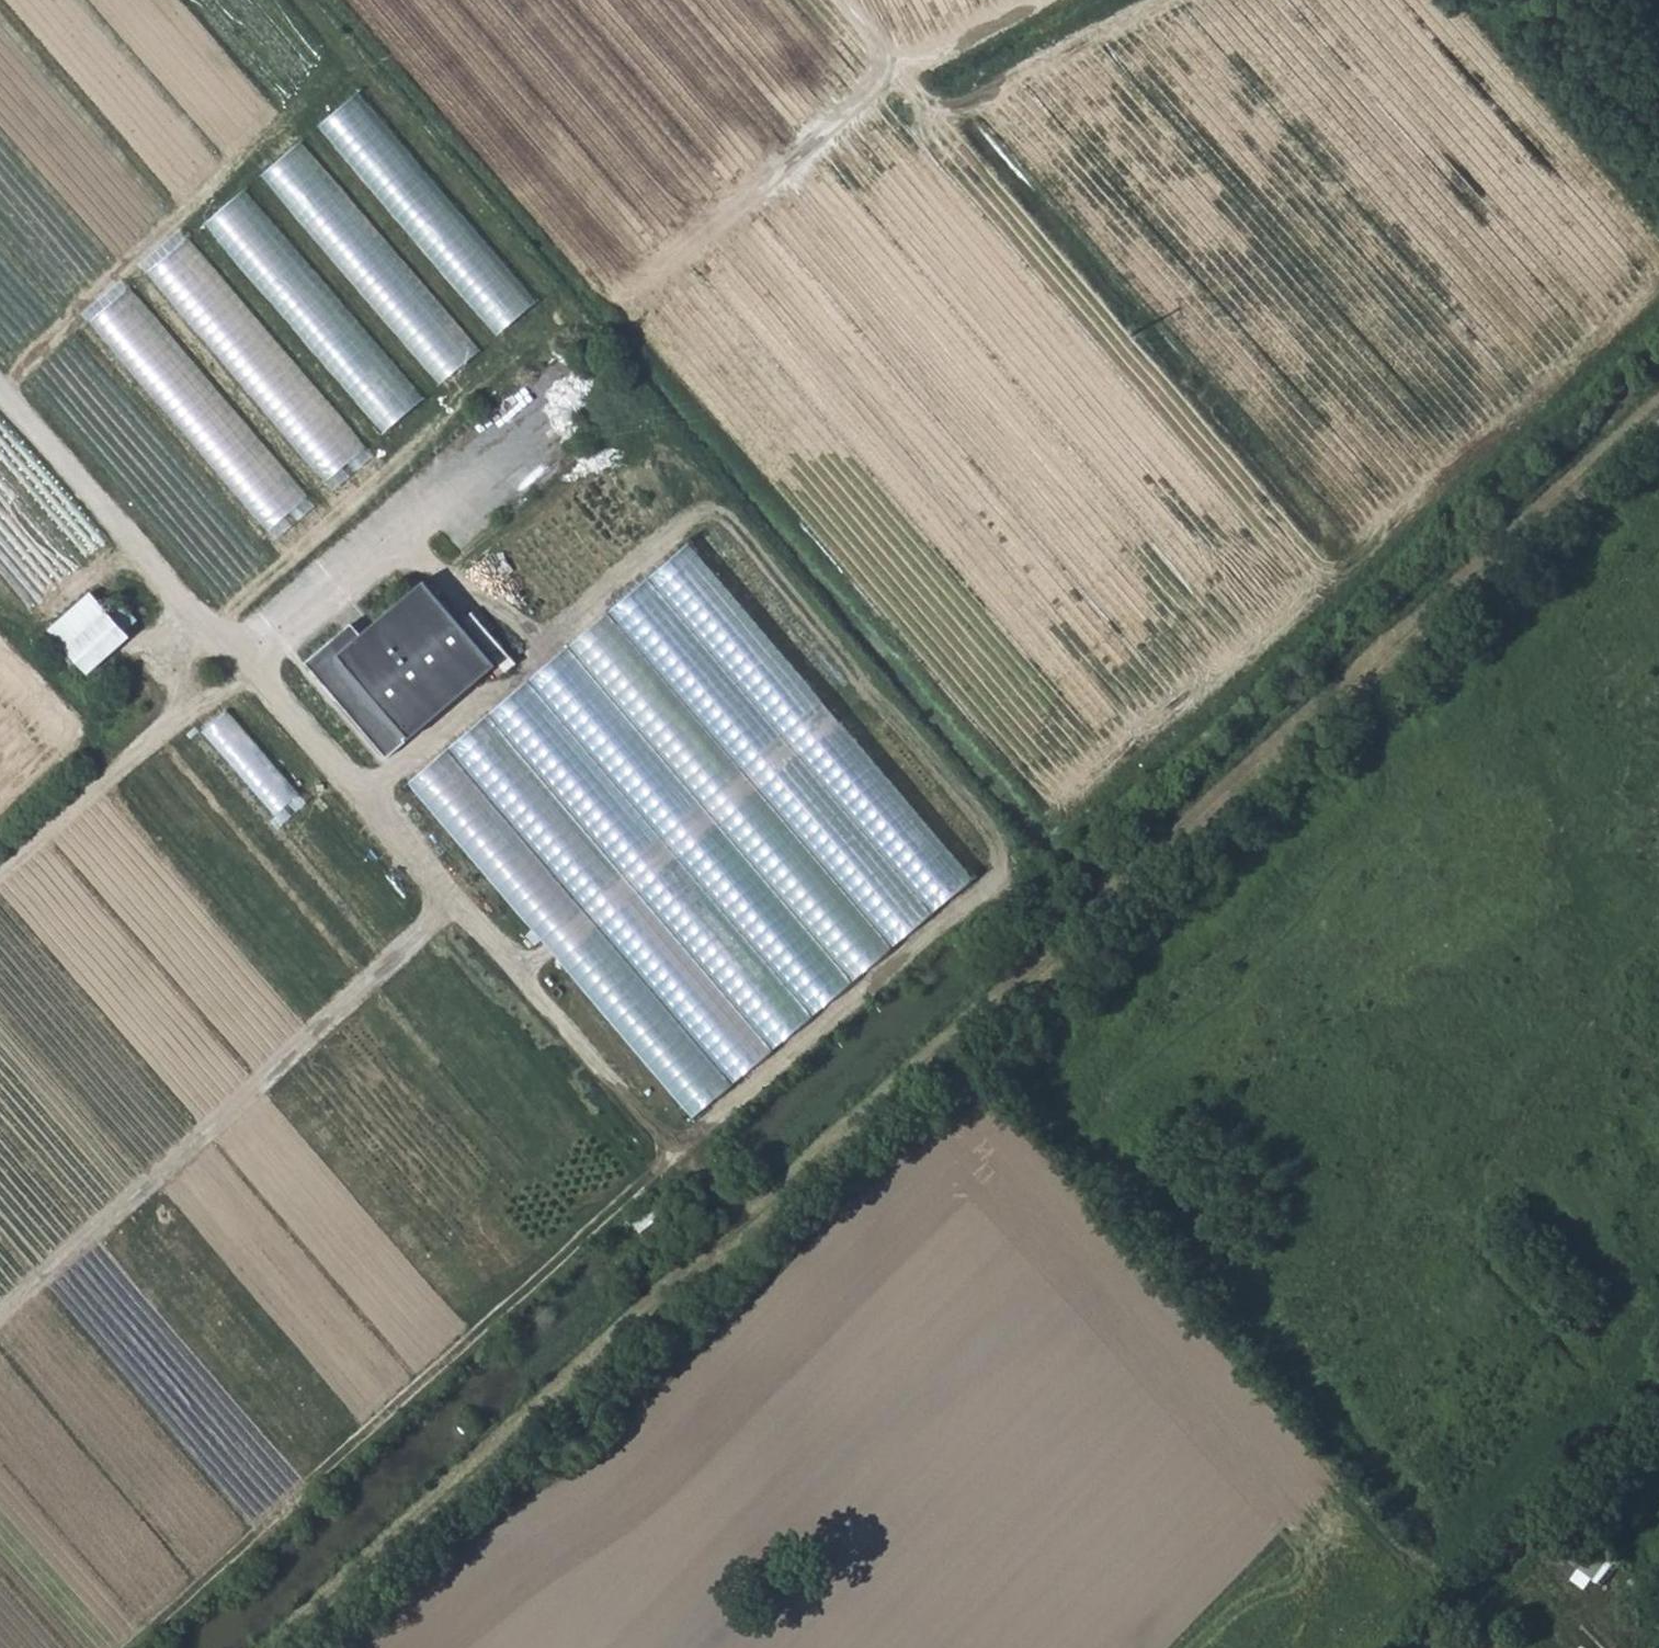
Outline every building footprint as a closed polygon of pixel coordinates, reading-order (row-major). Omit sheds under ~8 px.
[(697,1116),(980,880),(697,543),(413,780),(549,941),(586,911),(590,916),(574,929),(575,930),(555,946),(697,1116)] [(82,576),(37,614),(53,633),(96,594),(82,576)] [(113,578),(96,594),(112,612),(130,597),(113,578)] [(432,578),(367,632),(358,622),(311,661),(390,757),(503,664),(432,578)] [(74,657),(118,619),(112,612),(96,594),(53,633),(74,657)]
